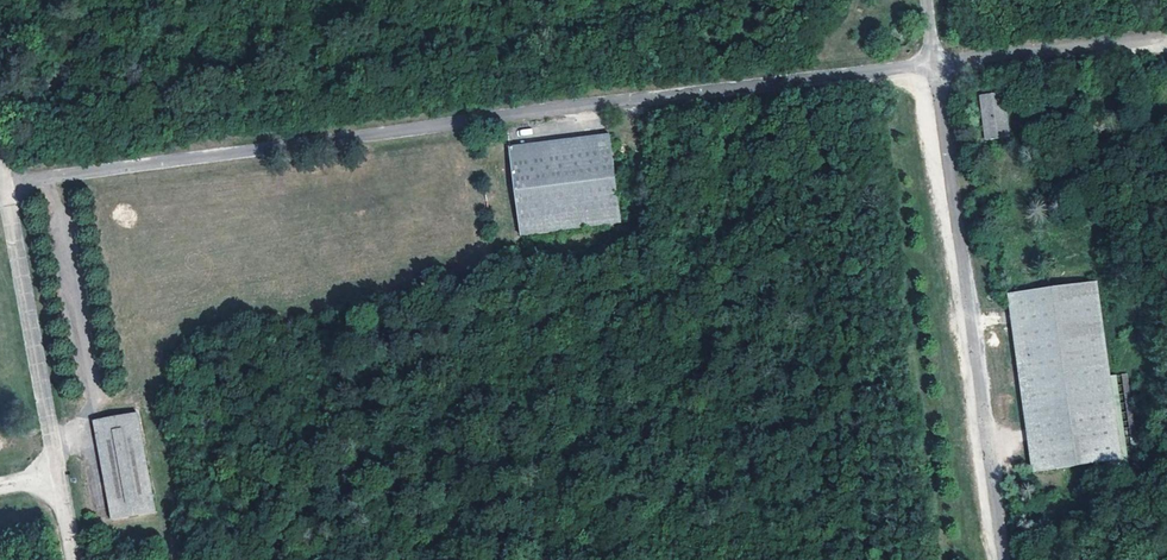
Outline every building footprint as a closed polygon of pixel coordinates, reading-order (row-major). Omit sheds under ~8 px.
[(1005,93),(979,96),(985,139),(1009,137),(1005,93)] [(596,135),(510,146),(522,235),(622,221),(609,133),(596,135)] [(129,227),(137,214),(120,205),(113,218),(129,227)] [(1098,281),(1007,294),(1010,316),(1031,470),(1122,458),(1098,281)] [(157,512),(137,413),(93,420),(112,519),(157,512)]
